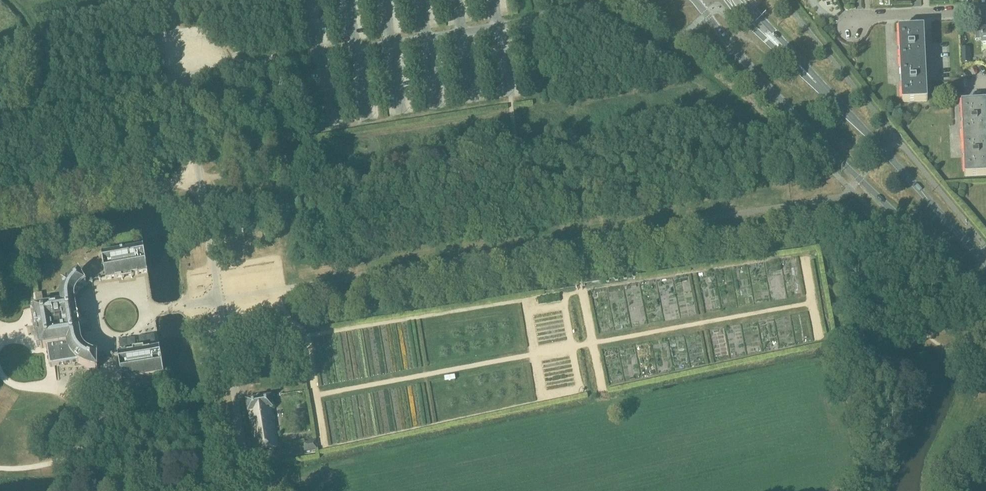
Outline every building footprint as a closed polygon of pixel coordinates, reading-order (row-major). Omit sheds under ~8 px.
[(983,30),(983,28),(975,28),(976,40),(982,40),(982,45),(985,45),(985,30),(983,30)] [(927,102),(924,30),(899,32),(903,103),(927,102)] [(961,54),(962,63),(970,63),(970,53),(961,54)] [(985,104),(962,106),(965,177),(985,176),(985,105),(985,104)] [(148,273),(144,247),(102,254),(106,280),(148,273)] [(84,287),(85,286),(85,287),(87,285),(86,283),(86,284),(80,273),(79,274),(77,275),(76,276),(74,277),(72,279),(70,281),(69,281),(68,283),(67,285),(66,287),(65,289),(64,291),(63,293),(62,295),(62,297),(62,298),(62,300),(62,302),(62,304),(62,305),(51,307),(50,299),(43,300),(42,293),(36,294),(38,309),(37,309),(37,308),(35,309),(35,311),(37,321),(34,321),(35,330),(36,337),(39,337),(41,347),(41,349),(43,349),(47,348),(50,368),(79,363),(82,365),(84,366),(86,367),(88,368),(91,369),(92,369),(95,370),(98,370),(98,358),(98,356),(96,355),(95,355),(94,355),(93,355),(92,354),(91,353),(90,353),(89,352),(87,351),(86,350),(86,349),(85,348),(84,348),(84,346),(83,345),(83,344),(82,343),(83,343),(82,341),(80,328),(80,327),(84,326),(88,326),(86,317),(83,317),(79,318),(79,317),(77,305),(76,303),(76,301),(76,300),(76,299),(77,297),(77,296),(77,295),(78,294),(78,293),(79,292),(80,291),(80,290),(81,289),(82,289),(83,288),(84,287)] [(165,374),(160,348),(119,354),(123,381),(165,374)] [(255,452),(278,448),(272,409),(274,409),(272,397),(246,401),(248,413),(249,413),(255,452)] [(308,440),(308,442),(303,443),(305,452),(317,450),(316,439),(313,439),(308,440)]
